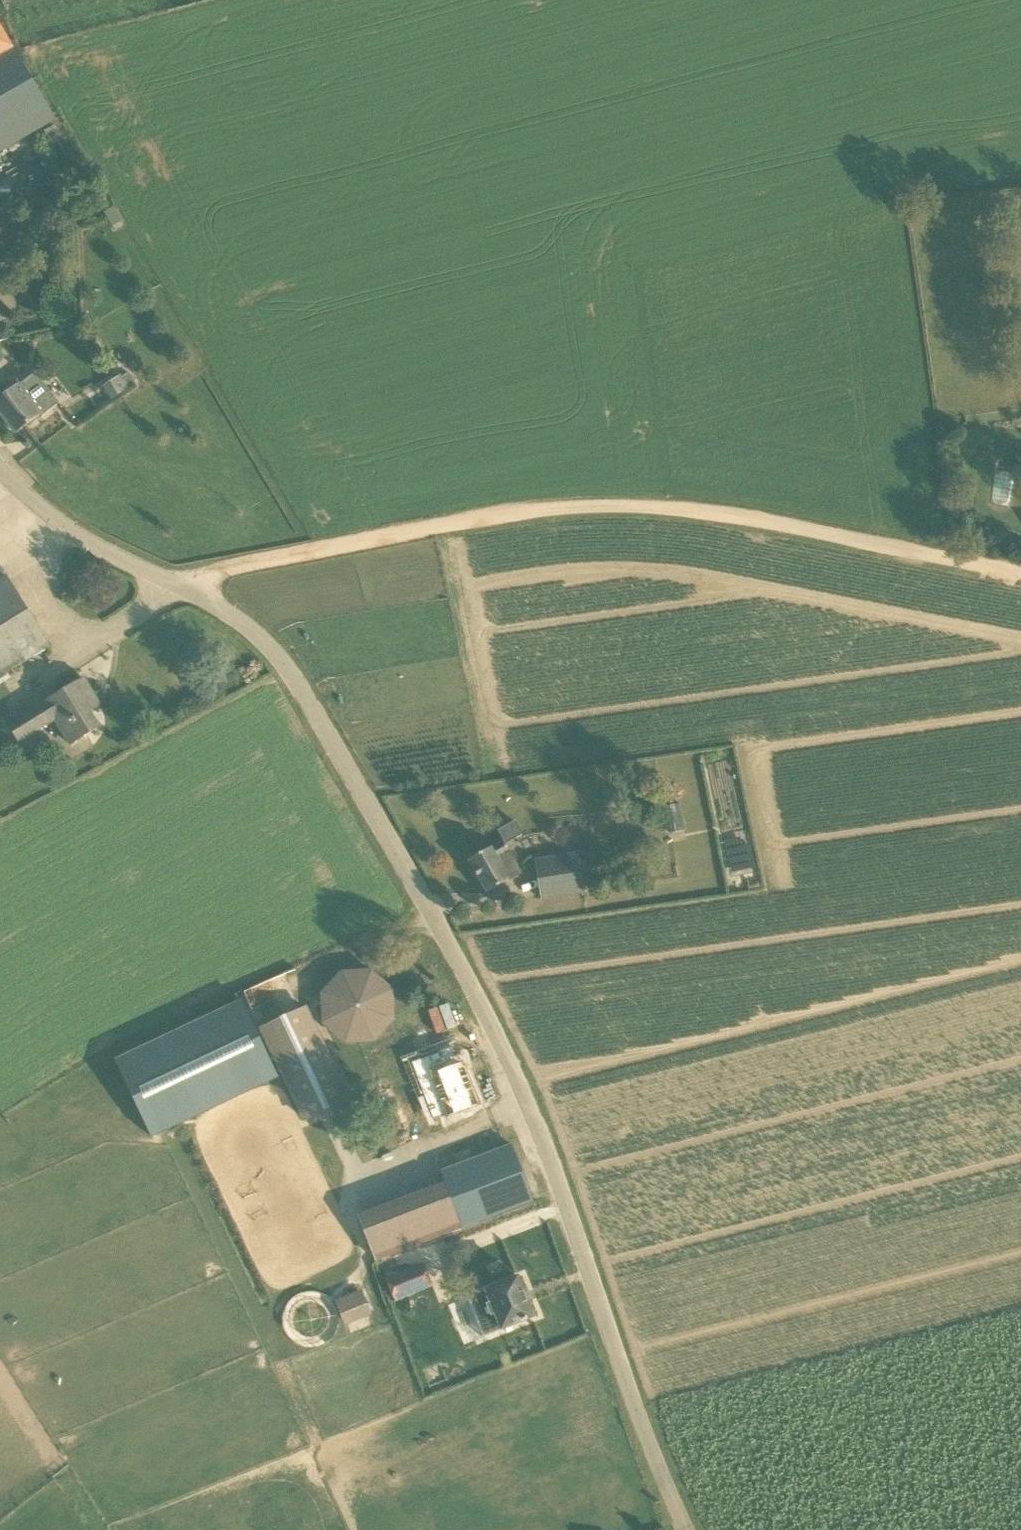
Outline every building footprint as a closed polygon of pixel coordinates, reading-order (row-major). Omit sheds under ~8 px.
[(56,120),(11,43),(8,45),(0,32),(0,152),(56,120)] [(113,399),(138,383),(130,369),(104,385),(113,399)] [(19,385),(0,400),(0,412),(16,433),(57,401),(35,373),(19,385)] [(0,581),(0,676),(50,646),(7,576),(0,581)] [(99,727),(84,701),(94,695),(84,679),(57,695),(54,690),(7,719),(20,740),(55,719),(71,744),(99,727)] [(683,804),(670,804),(670,826),(683,827),(683,804)] [(521,873),(509,852),(510,852),(504,841),(470,860),(488,892),(509,880),(521,873)] [(585,893),(580,861),(536,868),(541,899),(585,893)] [(382,980),(371,972),(357,971),(343,974),(332,983),(324,994),(323,1008),(325,1022),(334,1033),(346,1041),(360,1042),(374,1040),(385,1031),(393,1019),(394,1005),(391,991),(382,980)] [(117,1059),(151,1136),(185,1121),(279,1080),(246,1003),(117,1059)] [(306,1008),(262,1029),(305,1119),(349,1099),(306,1008)] [(452,1047),(412,1062),(424,1093),(433,1119),(447,1114),(447,1115),(448,1118),(480,1106),(463,1062),(458,1063),(452,1047)] [(509,1145),(441,1171),(445,1183),(462,1228),(533,1201),(526,1180),(512,1144),(509,1145)] [(387,1278),(396,1301),(433,1286),(424,1263),(387,1278)] [(486,1290),(487,1290),(476,1294),(482,1309),(489,1307),(492,1314),(476,1320),(483,1337),(502,1329),(502,1330),(534,1317),(519,1277),(486,1290)] [(369,1313),(361,1293),(338,1302),(346,1322),(369,1313)]
